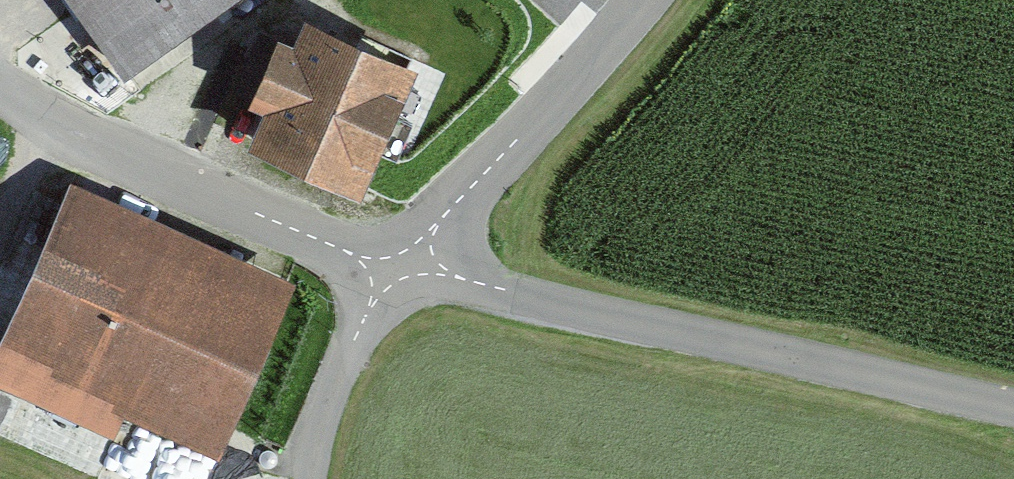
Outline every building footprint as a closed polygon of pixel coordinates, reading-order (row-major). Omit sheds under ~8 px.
[(252,0),(76,0),(135,83),(252,0)] [(449,72),(328,18),(273,139),(395,193),(449,72)] [(74,191),(41,177),(0,277),(0,370),(74,191)] [(315,278),(84,180),(0,377),(0,385),(119,436),(132,406),(241,452),(315,278)]
